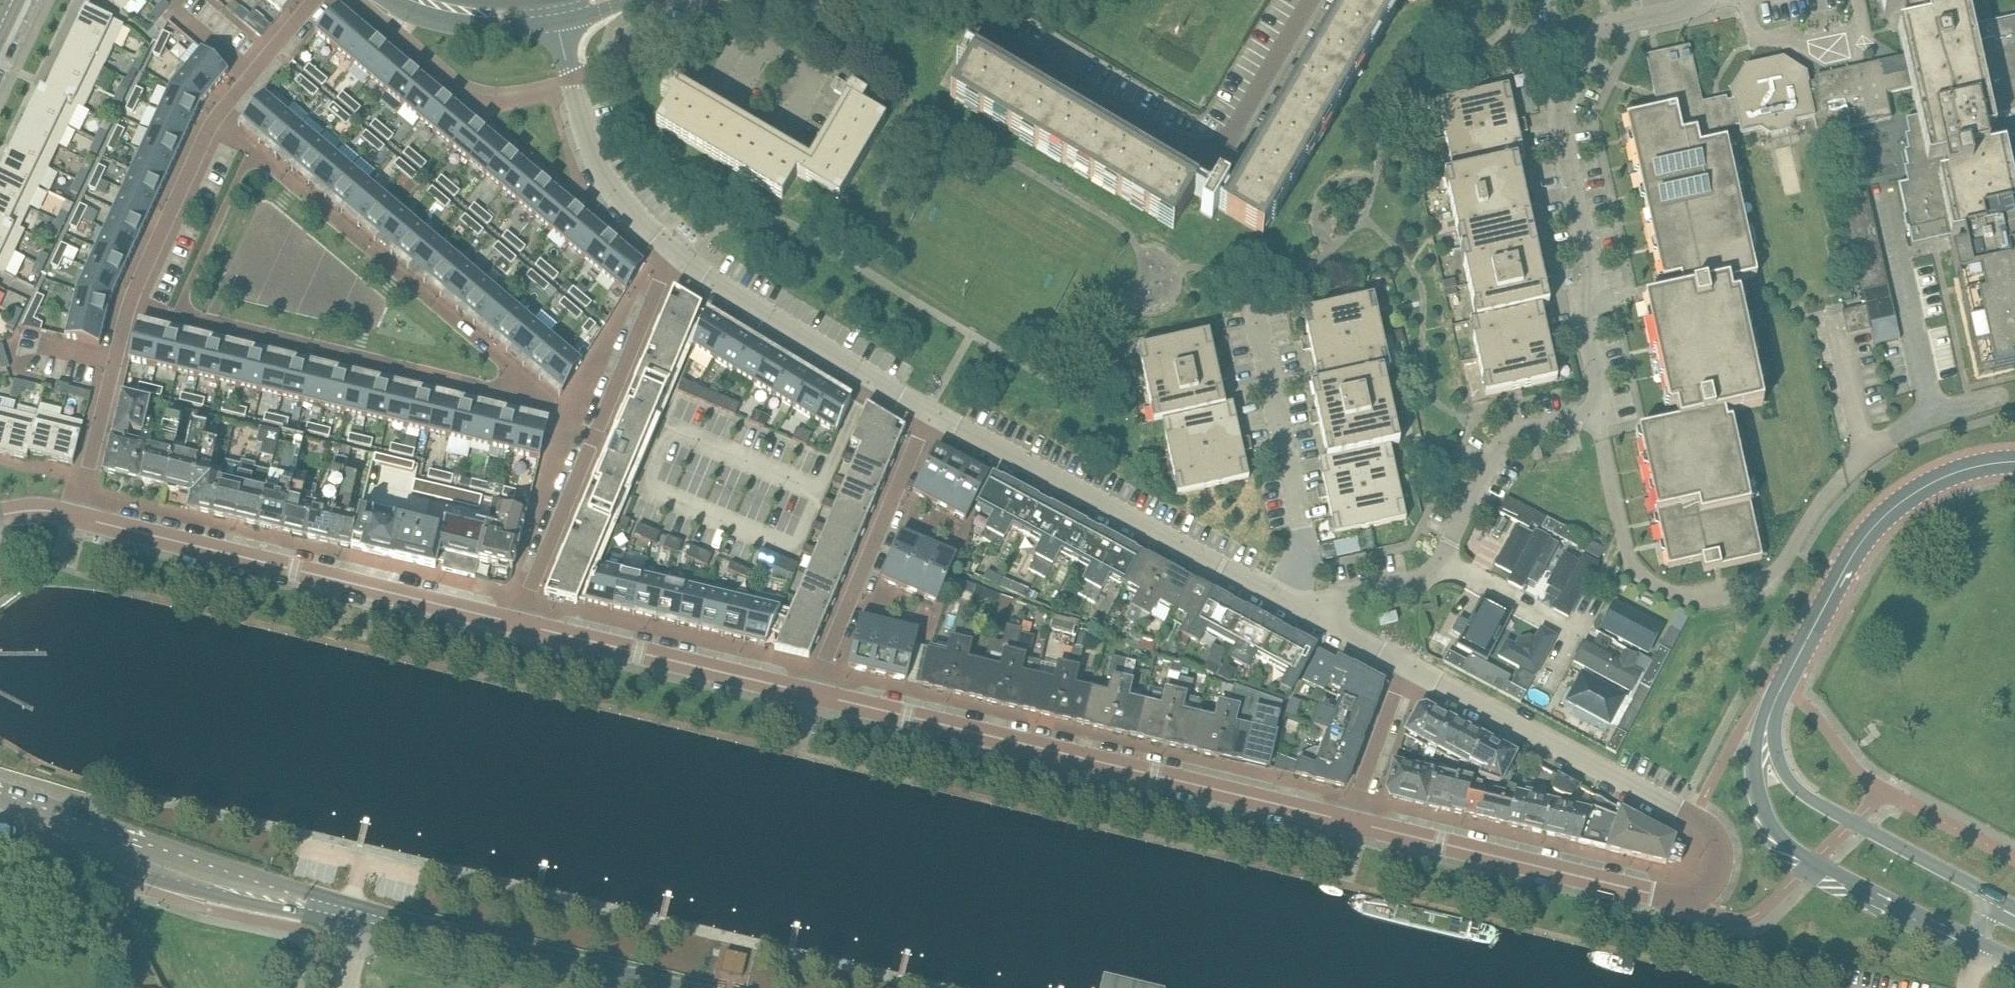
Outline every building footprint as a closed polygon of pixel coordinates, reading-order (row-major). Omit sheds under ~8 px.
[(122,11),(131,0),(109,0),(122,11)] [(156,9),(162,14),(169,5),(164,0),(163,0),(156,9)] [(282,13),(293,0),(267,0),(282,13)] [(1397,0),(1350,0),(1348,4),(1237,194),(1216,182),(1218,176),(1209,175),(1205,175),(1204,175),(1195,191),(1193,193),(1208,202),(1201,213),(1211,219),(1217,208),(1262,234),(1392,11),(1382,6),(1390,0),(1392,4),(1397,1),(1397,0)] [(1884,15),(1903,11),(1926,6),(1925,5),(1936,2),(1936,0),(1881,0),(1884,15)] [(1963,234),(2012,221),(2009,207),(2014,206),(2014,192),(2004,144),(1992,147),(1989,133),(1994,132),(1991,117),(2014,111),(2014,16),(1971,26),(1965,0),(1947,0),(1936,2),(1925,5),(1926,6),(1903,11),(1906,25),(1897,27),(1907,71),(1911,88),(1917,116),(1910,118),(1913,133),(1909,134),(1912,149),(1908,150),(1912,165),(1908,166),(1911,181),(1898,184),(1912,245),(1963,234)] [(316,32),(337,50),(360,23),(339,5),(316,32)] [(85,7),(75,27),(114,46),(124,25),(85,7)] [(234,14),(244,23),(250,15),(240,7),(234,14)] [(154,23),(162,14),(156,9),(148,18),(154,23)] [(254,11),(250,15),(244,23),(262,38),(272,25),(254,11)] [(377,37),(360,23),(337,50),(353,64),(377,37)] [(104,66),(114,46),(75,27),(66,48),(104,66)] [(163,31),(158,42),(165,45),(170,35),(163,31)] [(393,51),(377,37),(353,64),(370,78),(393,51)] [(158,42),(153,53),(160,56),(165,45),(158,42)] [(1704,571),(1720,568),(1762,558),(1729,412),(1763,405),(1736,281),(1756,276),(1723,127),(1739,124),(1733,99),(1716,103),(1715,99),(1702,102),(1689,46),(1662,52),(1662,56),(1647,59),(1658,110),(1626,117),(1665,295),(1644,300),(1673,423),(1638,431),(1668,567),(1701,560),(1704,571)] [(142,47),(137,57),(144,61),(149,50),(142,47)] [(94,87),(104,66),(66,48),(56,68),(94,87)] [(214,89),(229,72),(202,49),(187,66),(214,89)] [(1195,191),(1177,180),(972,60),(975,55),(966,50),(957,66),(966,71),(950,97),(1173,228),(1193,193),(1195,191)] [(410,65),(393,51),(370,78),(386,92),(410,65)] [(139,71),(144,61),(137,57),(132,68),(139,71)] [(1733,99),(1739,124),(1741,132),(1763,127),(1770,131),(1788,127),(1792,121),(1814,115),(1807,83),(1805,73),(1782,59),(1746,67),(1731,90),(1733,99)] [(309,64),(304,71),(313,78),(319,72),(309,64)] [(426,79),(410,65),(386,92),(403,106),(426,79)] [(170,86),(200,106),(214,89),(187,66),(170,86)] [(687,73),(676,67),(660,95),(670,100),(656,124),(782,198),(796,175),(839,200),(886,120),(862,106),(867,97),(840,81),(833,91),(850,101),(810,168),(677,90),(687,73)] [(56,68),(46,89),(46,90),(79,105),(78,106),(84,108),(94,87),(56,68)] [(1911,88),(1907,71),(1882,77),(1880,68),(1863,71),(1858,68),(1815,77),(1815,81),(1807,83),(1814,115),(1819,134),(1891,118),(1886,93),(1911,88)] [(313,78),(322,86),(328,80),(319,72),(313,78)] [(309,83),(300,75),(295,81),(304,89),(309,83)] [(403,106),(420,120),(443,93),(426,79),(403,106)] [(309,83),(304,89),(314,97),(319,91),(309,83)] [(1437,101),(1453,173),(1517,160),(1525,159),(1519,134),(1524,132),(1522,120),(1516,121),(1508,85),(1437,101)] [(40,86),(30,108),(69,126),(80,132),(90,111),(84,108),(78,106),(79,105),(46,90),(46,89),(40,86)] [(200,106),(170,86),(159,110),(191,126),(200,106)] [(120,87),(116,97),(123,101),(128,90),(120,87)] [(136,87),(131,98),(138,101),(144,90),(136,87)] [(346,106),(351,100),(342,92),(337,98),(346,106)] [(263,138),(286,111),(265,93),(242,121),(263,138)] [(420,120),(436,134),(459,106),(443,93),(420,120)] [(118,112),(123,101),(116,97),(110,108),(118,112)] [(131,98),(126,109),(133,112),(138,101),(131,98)] [(351,100),(346,106),(355,114),(361,108),(351,100)] [(342,111),(333,103),(328,109),(337,117),(342,111)] [(459,106),(436,134),(453,148),(476,120),(459,106)] [(30,108),(20,128),(59,147),(69,126),(30,108)] [(191,126),(159,110),(150,130),(182,145),(191,126)] [(279,152),(302,125),(286,111),(263,138),(279,152)] [(342,111),(337,117),(346,125),(352,119),(342,111)] [(370,126),(379,134),(384,128),(375,120),(370,126)] [(492,134),(476,120),(453,148),(469,161),(492,134)] [(279,152),(296,166),(319,139),(302,125),(279,152)] [(118,126),(112,137),(120,140),(125,129),(118,126)] [(49,167),(59,147),(20,128),(10,148),(49,167)] [(388,142),(394,135),(384,128),(379,134),(388,142)] [(101,129),(95,139),(103,143),(108,132),(101,129)] [(182,145),(150,130),(141,150),(173,165),(182,145)] [(375,139),(366,131),(361,137),(370,145),(375,139)] [(469,161),(485,175),(509,148),(492,134),(469,161)] [(112,137),(107,148),(114,151),(120,140),(112,137)] [(98,154),(103,143),(95,139),(90,150),(98,154)] [(319,139),(296,166),(312,180),(335,153),(319,139)] [(375,139),(370,145),(379,153),(385,146),(375,139)] [(10,148),(1,169),(39,187),(49,167),(10,148)] [(412,162),(417,155),(408,148),(403,154),(412,162)] [(525,162),(509,148),(485,175),(502,189),(525,162)] [(132,169),(164,184),(173,165),(141,150),(132,169)] [(329,194),(352,167),(335,153),(312,180),(329,194)] [(412,162),(421,169),(426,163),(417,155),(412,162)] [(408,166),(399,159),(394,165),(403,173),(408,166)] [(1444,175),(1475,319),(1541,307),(1549,305),(1543,280),(1549,279),(1546,266),(1540,267),(1527,208),(1533,206),(1530,194),(1525,195),(1517,160),(1453,173),(1444,175)] [(502,189),(518,203),(542,176),(525,162),(502,189)] [(99,165),(94,176),(101,179),(106,168),(99,165)] [(408,166),(403,173),(412,181),(418,174),(408,166)] [(352,167),(329,194),(345,208),(368,181),(352,167)] [(39,187),(1,169),(0,170),(0,193),(29,208),(39,187)] [(81,169),(76,180),(83,183),(89,173),(81,169)] [(164,184),(132,169),(123,189),(155,204),(164,184)] [(445,190),(450,183),(441,175),(436,182),(445,190)] [(94,176),(88,187),(96,190),(101,179),(94,176)] [(518,203),(535,217),(558,190),(542,176),(518,203)] [(78,194),(83,183),(76,180),(71,191),(78,194)] [(362,222),(385,194),(368,181),(345,208),(362,222)] [(445,190),(454,197),(460,191),(450,183),(445,190)] [(436,201),(441,194),(432,186),(427,193),(436,201)] [(146,223),(155,204),(123,189),(114,209),(146,223)] [(575,204),(558,190),(535,217),(551,231),(575,204)] [(1867,191),(1841,197),(1862,290),(1888,285),(1867,191)] [(19,229),(20,228),(29,208),(0,193),(0,219),(19,229)] [(385,194),(362,222),(378,236),(401,208),(385,194)] [(441,194),(436,201),(445,208),(451,202),(441,194)] [(478,217),(483,211),(474,203),(469,210),(478,217)] [(80,204),(75,215),(82,218),(88,207),(80,204)] [(551,231),(568,245),(591,218),(575,204),(551,231)] [(395,250),(418,222),(401,208),(378,236),(395,250)] [(146,223),(114,209),(105,228),(137,243),(146,223)] [(62,210),(57,221),(64,224),(69,214),(62,210)] [(478,217),(487,225),(493,219),(483,211),(478,217)] [(460,221),(469,228),(474,222),(465,214),(460,221)] [(75,215),(70,226),(77,229),(82,218),(75,215)] [(608,232),(591,218),(568,245),(585,259),(608,232)] [(19,229),(0,219),(0,246),(14,253),(25,231),(20,228),(19,229)] [(1957,277),(1972,274),(1977,299),(1993,372),(2014,367),(2012,358),(2014,357),(2014,220),(2012,221),(1963,234),(1965,245),(1951,249),(1957,277)] [(59,235),(64,224),(57,221),(51,232),(59,235)] [(395,250),(411,263),(434,236),(418,222),(395,250)] [(484,230),(474,222),(469,228),(478,236),(484,230)] [(137,243),(105,228),(96,248),(128,263),(137,243)] [(511,245),(516,239),(507,231),(502,237),(511,245)] [(585,259),(601,273),(624,245),(608,232),(585,259)] [(434,236),(411,263),(428,278),(451,250),(434,236)] [(511,245),(520,253),(526,247),(516,239),(511,245)] [(493,248),(502,256),(507,250),(498,242),(493,248)] [(62,243),(56,253),(63,257),(69,246),(62,243)] [(624,245),(601,273),(625,293),(644,262),(624,245)] [(14,253),(0,246),(0,271),(5,273),(14,253)] [(119,282),(128,263),(96,248),(87,267),(119,282)] [(451,250),(428,278),(444,291),(467,264),(451,250)] [(502,256),(511,264),(517,258),(507,250),(502,256)] [(42,252),(36,263),(44,267),(49,255),(42,252)] [(56,253),(51,264),(58,268),(63,257),(56,253)] [(549,267),(540,259),(535,265),(544,273),(549,267)] [(39,276),(44,267),(36,263),(32,273),(39,276)] [(467,264),(444,291),(461,305),(484,278),(467,264)] [(119,282),(87,267),(76,290),(110,302),(119,282)] [(553,281),(559,275),(549,267),(544,273),(553,281)] [(526,276),(535,284),(540,278),(531,270),(526,276)] [(484,278),(461,305),(477,319),(500,292),(484,278)] [(540,278),(535,284),(544,292),(550,286),(540,278)] [(1847,334),(1869,330),(1871,329),(1870,323),(1895,317),(1888,285),(1862,290),(1866,305),(1842,311),(1847,334)] [(582,294),(573,287),(568,293),(577,301),(582,294)] [(110,302),(76,290),(70,315),(105,323),(110,302)] [(500,292),(477,319),(494,333),(517,306),(500,292)] [(37,293),(32,304),(39,308),(44,297),(37,293)] [(545,593),(577,601),(579,598),(586,581),(591,583),(595,584),(597,580),(594,578),(600,565),(593,563),(642,448),(645,440),(686,343),(693,327),(702,305),(683,293),(682,294),(678,303),(669,299),(615,427),(618,428),(615,437),(607,457),(603,455),(545,593)] [(592,302),(582,294),(577,301),(586,309),(592,302)] [(1308,337),(1302,339),(1305,351),(1311,350),(1318,385),(1318,386),(1383,372),(1390,370),(1373,297),(1302,312),(1308,337)] [(573,306),(564,298),(559,304),(568,312),(573,306)] [(22,325),(22,326),(41,331),(43,324),(34,319),(39,308),(32,304),(22,325)] [(510,347),(533,320),(517,306),(494,333),(510,347)] [(573,306),(568,312),(577,320),(583,313),(573,306)] [(15,307),(10,317),(18,321),(23,311),(15,307)] [(1541,307),(1475,319),(1469,321),(1486,394),(1557,379),(1552,354),(1557,353),(1554,340),(1549,341),(1541,307)] [(691,346),(715,360),(734,328),(706,311),(698,329),(693,327),(686,343),(691,346)] [(65,336),(100,345),(105,323),(70,315),(65,336)] [(12,332),(18,321),(10,317),(5,328),(12,332)] [(588,334),(596,325),(590,319),(582,329),(588,334)] [(533,320),(510,347),(526,361),(550,333),(533,320)] [(165,332),(137,325),(129,360),(157,367),(165,332)] [(754,340),(734,328),(715,360),(734,372),(754,340)] [(178,372),(186,337),(165,332),(157,367),(178,372)] [(543,375),(566,347),(550,333),(526,361),(543,375)] [(1161,419),(1225,405),(1220,381),(1225,380),(1222,367),(1217,369),(1209,333),(1138,349),(1154,422),(1162,421),(1161,419)] [(186,337),(178,372),(199,377),(207,342),(186,337)] [(734,372),(754,384),(773,352),(754,340),(734,372)] [(207,342),(199,377),(220,382),(228,347),(207,342)] [(249,352),(228,347),(220,382),(241,387),(249,352)] [(582,361),(566,347),(543,375),(563,391),(582,361)] [(249,352),(241,387),(262,392),(270,357),(249,352)] [(754,384),(773,396),(793,364),(773,352),(754,384)] [(6,354),(0,356),(0,363),(2,368),(9,366),(6,354)] [(270,357),(262,392),(283,397),(291,362),(270,357)] [(312,367),(291,362),(283,397),(303,402),(312,367)] [(812,376),(793,364),(773,396),(793,407),(812,376)] [(312,367),(303,402),(324,407),(333,372),(312,367)] [(354,377),(333,372),(324,407),(346,412),(354,377)] [(1318,386),(1318,385),(1311,386),(1316,411),(1311,412),(1313,425),(1319,424),(1327,458),(1327,460),(1390,446),(1399,444),(1383,372),(1318,386)] [(793,407),(812,419),(832,387),(812,376),(793,407)] [(354,377),(346,412),(366,417),(375,382),(354,377)] [(13,387),(20,388),(24,389),(26,382),(14,379),(13,387)] [(686,394),(691,383),(683,379),(678,390),(686,394)] [(37,384),(26,382),(24,389),(36,392),(37,384)] [(375,382),(366,417),(387,422),(396,388),(375,382)] [(55,391),(66,394),(68,386),(56,383),(55,391)] [(149,394),(151,385),(139,383),(138,391),(149,394)] [(691,383),(686,394),(693,397),(698,386),(691,383)] [(151,385),(149,394),(161,396),(163,388),(151,385)] [(79,389),(68,386),(66,394),(77,396),(79,389)] [(700,400),(705,389),(698,386),(693,397),(700,400)] [(851,399),(832,387),(812,419),(836,434),(851,399)] [(396,388),(387,422),(408,427),(417,393),(396,388)] [(700,400),(707,403),(712,392),(705,389),(700,400)] [(707,403),(714,406),(719,395),(712,392),(707,403)] [(117,415),(145,421),(150,400),(122,393),(117,415)] [(191,403),(193,395),(182,393),(180,401),(191,403)] [(429,432),(438,398),(417,393),(408,427),(429,432)] [(205,398),(193,395),(191,403),(203,406),(205,398)] [(726,398),(719,395),(714,406),(721,409),(726,398)] [(438,398),(429,432),(450,437),(459,403),(438,398)] [(721,409),(728,412),(733,401),(726,398),(721,409)] [(740,404),(733,401),(728,412),(736,415),(740,404)] [(233,414),(235,406),(224,403),(222,411),(233,414)] [(450,437),(447,453),(468,458),(471,442),(480,408),(459,403),(450,437)] [(1227,405),(1225,405),(1161,419),(1162,421),(1178,493),(1249,477),(1243,452),(1249,451),(1246,438),(1240,439),(1232,403),(1227,405)] [(855,431),(897,448),(902,436),(893,433),(897,423),(866,404),(855,431)] [(233,414),(245,416),(247,408),(235,406),(233,414)] [(5,453),(15,412),(0,408),(0,452),(5,453)] [(480,408),(471,442),(492,447),(501,413),(480,408)] [(757,424),(762,413),(754,410),(750,421),(757,424)] [(37,417),(28,453),(29,453),(51,459),(61,417),(38,411),(36,417),(37,417)] [(37,417),(36,417),(15,412),(5,453),(28,459),(29,453),(28,453),(37,417)] [(275,424),(277,416),(266,413),(264,421),(275,424)] [(522,418),(501,413),(492,447),(513,453),(522,418)] [(769,416),(762,413),(757,424),(764,427),(769,416)] [(142,433),(145,421),(117,415),(112,436),(128,440),(130,431),(142,433)] [(172,453),(180,420),(166,416),(158,450),(149,447),(141,480),(164,486),(172,453)] [(277,416),(275,424),(287,427),(289,419),(277,416)] [(83,422),(61,417),(51,459),(73,464),(83,422)] [(522,418),(513,453),(540,459),(548,424),(522,418)] [(190,493),(203,439),(206,426),(192,423),(184,456),(172,453),(164,486),(190,493)] [(317,434),(319,426),(308,423),(306,431),(317,434)] [(261,426),(257,442),(263,444),(261,453),(274,457),(278,443),(281,431),(261,426)] [(319,426),(317,434),(329,437),(331,429),(319,426)] [(799,442),(804,431),(797,428),(792,439),(799,442)] [(804,431),(799,442),(807,445),(811,434),(804,431)] [(855,458),(887,471),(897,448),(855,431),(850,442),(859,448),(856,456),(855,458)] [(359,444),(361,436),(350,433),(348,441),(359,444)] [(295,434),(292,446),(301,448),(304,436),(295,434)] [(112,436),(103,471),(149,447),(149,445),(128,440),(112,436)] [(359,444),(371,447),(373,439),(361,436),(359,444)] [(203,439),(190,493),(188,503),(198,506),(197,510),(212,514),(221,473),(211,470),(217,442),(203,439)] [(271,471),(258,525),(282,530),(294,476),(297,464),(301,448),(292,446),(278,443),(274,457),(271,471)] [(401,454),(403,446),(391,443),(390,451),(401,454)] [(954,455),(949,452),(937,445),(925,468),(942,478),(954,455)] [(401,454),(413,457),(415,449),(403,446),(401,454)] [(1319,460),(1319,461),(1324,485),(1319,486),(1319,487),(1321,499),(1327,498),(1335,534),(1406,518),(1390,446),(1327,460),(1327,458),(1319,460)] [(141,480),(149,447),(103,471),(141,480)] [(846,480),(845,481),(877,495),(887,471),(855,458),(856,456),(844,452),(841,459),(853,464),(846,480)] [(375,453),(373,461),(387,465),(389,457),(375,453)] [(518,475),(533,478),(537,458),(523,455),(518,475)] [(960,487),(972,464),(954,455),(942,478),(960,487)] [(312,503),(304,536),(351,547),(359,514),(349,511),(357,475),(356,475),(358,469),(346,467),(348,460),(335,456),(332,469),(323,505),(312,503)] [(389,457),(387,465),(400,468),(402,460),(389,457)] [(221,473),(212,514),(258,525),(271,471),(254,467),(255,463),(242,460),(241,464),(224,460),(221,473)] [(402,460),(400,468),(413,471),(415,463),(402,460)] [(960,487),(978,497),(990,474),(972,464),(960,487)] [(930,501),(942,478),(925,468),(912,491),(930,501)] [(428,477),(439,480),(441,472),(430,469),(428,477)] [(453,475),(441,472),(439,480),(451,483),(453,475)] [(294,476),(282,530),(304,536),(312,503),(315,487),(305,484),(307,476),(299,474),(298,477),(294,476)] [(836,503),(835,504),(868,518),(877,495),(845,481),(846,480),(834,475),(831,482),(843,487),(836,503)] [(994,475),(977,507),(994,517),(984,536),(992,541),(1019,489),(994,475)] [(948,510),(960,487),(942,478),(930,501),(948,510)] [(415,480),(411,492),(419,494),(422,482),(415,480)] [(470,488),(482,490),(484,482),(472,480),(470,488)] [(422,482),(419,494),(427,496),(430,483),(422,482)] [(482,490),(493,493),(495,485),(484,482),(482,490)] [(430,483),(427,496),(434,498),(437,485),(430,483)] [(437,485),(434,498),(442,500),(445,487),(437,485)] [(445,487),(442,500),(449,501),(452,489),(445,487)] [(966,520),(978,497),(960,487),(948,510),(966,520)] [(506,488),(504,496),(516,499),(518,490),(506,488)] [(452,489),(449,501),(457,503),(460,490),(454,489),(452,489)] [(1027,534),(1044,502),(1019,489),(992,541),(1000,545),(1010,525),(1027,534)] [(460,490),(457,503),(464,505),(467,492),(460,490)] [(467,492),(464,505),(471,507),(474,494),(467,492)] [(474,494),(471,507),(479,508),(482,496),(474,494)] [(1506,495),(1498,511),(1531,528),(1534,522),(1539,511),(1528,506),(1506,495)] [(487,522),(484,534),(519,542),(527,506),(493,498),(493,499),(491,508),(498,510),(496,518),(489,516),(487,522)] [(858,541),(868,518),(835,504),(836,503),(825,498),(822,505),(833,510),(826,526),(826,527),(858,541)] [(1044,502),(1027,534),(1043,543),(1033,563),(1029,569),(1037,574),(1041,567),(1046,558),(1069,515),(1066,513),(1058,509),(1053,506),(1044,502)] [(359,514),(351,547),(352,547),(363,550),(395,557),(396,558),(405,519),(406,519),(407,514),(374,506),(372,511),(361,508),(359,514)] [(1534,522),(1560,535),(1566,525),(1539,511),(1534,522)] [(444,529),(436,561),(437,561),(444,563),(442,569),(475,577),(478,561),(484,534),(487,522),(478,520),(447,512),(443,528),(444,529)] [(1041,567),(1037,574),(1045,578),(1059,551),(1063,554),(1076,560),(1093,528),(1083,523),(1080,521),(1077,519),(1074,517),(1071,516),(1069,515),(1046,558),(1041,567)] [(623,517),(619,528),(626,531),(631,520),(623,517)] [(405,519),(396,558),(435,567),(437,561),(436,561),(444,529),(443,528),(406,519),(405,519)] [(816,551),(848,564),(858,541),(826,527),(826,526),(815,521),(812,528),(823,533),(816,549),(816,551)] [(642,537),(646,526),(639,523),(634,534),(642,537)] [(1515,525),(1495,561),(1512,571),(1507,580),(1522,589),(1527,580),(1529,576),(1538,580),(1558,544),(1556,543),(1549,539),(1550,538),(1533,528),(1530,533),(1515,525)] [(1560,535),(1597,554),(1603,543),(1566,525),(1560,535)] [(649,540),(653,529),(646,526),(642,537),(649,540)] [(1093,528),(1076,560),(1093,569),(1079,594),(1087,599),(1118,541),(1093,528)] [(660,532),(653,529),(649,540),(656,543),(660,532)] [(901,531),(891,555),(910,563),(920,539),(901,531)] [(484,534),(478,561),(498,566),(498,571),(506,574),(509,568),(512,569),(517,550),(519,542),(484,534)] [(664,547),(671,550),(675,539),(668,536),(664,547)] [(683,542),(675,539),(671,550),(678,553),(683,542)] [(920,539),(910,563),(929,571),(939,547),(920,539)] [(1118,541),(1087,599),(1095,603),(1108,577),(1125,586),(1142,554),(1118,541)] [(1332,543),(1318,546),(1321,559),(1321,561),(1336,557),(1334,549),(1332,543)] [(691,545),(686,556),(694,559),(698,548),(691,545)] [(816,551),(816,549),(805,545),(802,552),(813,556),(806,574),(838,587),(848,564),(816,551)] [(939,547),(929,571),(947,578),(957,554),(939,547)] [(694,559),(701,562),(705,551),(698,548),(694,559)] [(757,559),(764,562),(769,551),(762,548),(757,559)] [(705,551),(701,562),(708,565),(712,554),(705,551)] [(776,554),(769,551),(764,562),(771,565),(776,554)] [(1597,561),(1581,552),(1577,559),(1561,551),(1554,565),(1546,580),(1543,585),(1559,594),(1551,607),(1567,616),(1597,561)] [(771,565),(778,568),(783,557),(776,554),(771,565)] [(1138,622),(1144,610),(1167,567),(1142,554),(1125,586),(1142,595),(1130,618),(1138,622)] [(891,555),(881,579),(900,587),(910,563),(891,555)] [(790,560),(783,557),(778,568),(785,571),(790,560)] [(790,560),(785,571),(794,575),(799,564),(790,560)] [(591,583),(584,599),(612,606),(622,565),(604,561),(603,565),(600,565),(594,578),(597,580),(595,584),(591,583)] [(965,561),(961,570),(968,573),(971,564),(965,561)] [(728,569),(738,574),(742,566),(731,562),(728,569)] [(910,563),(900,587),(919,595),(929,571),(910,563)] [(622,565),(612,606),(634,611),(644,570),(622,565)] [(752,571),(742,566),(738,574),(749,578),(752,571)] [(1167,567),(1144,610),(1165,621),(1170,610),(1174,612),(1192,580),(1167,567)] [(987,569),(983,578),(998,586),(1002,577),(996,574),(987,569)] [(634,611),(656,616),(666,576),(644,570),(634,611)] [(929,571),(919,595),(937,602),(947,578),(929,571)] [(806,574),(796,597),(828,611),(838,587),(806,574)] [(656,616),(678,622),(688,581),(666,576),(656,616)] [(1003,578),(1000,587),(1025,597),(1025,598),(1026,596),(1030,590),(1029,589),(1003,578)] [(971,598),(974,588),(954,580),(951,589),(971,598)] [(1185,632),(1193,636),(1216,593),(1192,580),(1174,612),(1191,621),(1185,632)] [(710,586),(688,581),(678,622),(701,627),(710,586)] [(701,627),(723,632),(732,592),(710,586),(701,627)] [(974,588),(971,598),(970,603),(969,608),(973,609),(991,601),(998,604),(1000,598),(974,588)] [(1030,590),(1026,596),(1035,601),(1039,594),(1030,590)] [(754,597),(732,592),(723,632),(745,638),(755,597),(754,597)] [(755,597),(745,638),(766,643),(770,632),(777,616),(780,608),(784,599),(755,592),(754,597),(755,597)] [(1207,630),(1224,639),(1241,606),(1216,593),(1193,636),(1201,641),(1207,630)] [(1459,636),(1455,644),(1486,660),(1512,611),(1481,595),(1466,621),(1466,623),(1459,636)] [(819,634),(828,611),(796,597),(791,610),(780,608),(777,616),(819,634)] [(1011,602),(1000,598),(998,604),(996,614),(1002,615),(1011,602)] [(930,649),(921,684),(931,686),(931,687),(949,692),(965,624),(969,608),(970,603),(960,601),(950,639),(952,640),(949,653),(930,649)] [(1234,658),(1242,663),(1265,619),(1241,606),(1224,639),(1240,648),(1234,658)] [(1605,632),(1648,654),(1661,630),(1619,607),(1617,611),(1611,612),(1606,623),(1607,628),(1605,632)] [(819,634),(777,616),(770,632),(780,636),(776,645),(775,648),(809,657),(819,634)] [(860,616),(854,641),(874,646),(880,621),(865,617),(860,616)] [(1256,656),(1273,665),(1290,632),(1265,619),(1242,663),(1250,667),(1256,656)] [(880,621),(874,646),(893,651),(899,625),(880,621)] [(984,662),(976,697),(984,699),(984,700),(1002,705),(1014,656),(1020,633),(1022,624),(1007,621),(1003,638),(999,640),(990,638),(984,662)] [(1022,621),(1022,624),(1020,633),(1021,633),(1029,635),(1032,624),(1022,621)] [(1050,630),(1073,637),(1075,628),(1052,622),(1050,630)] [(974,626),(965,624),(949,692),(967,696),(967,695),(976,697),(984,662),(966,657),(974,626)] [(899,625),(893,651),(913,655),(916,644),(919,630),(899,625)] [(1651,662),(1662,668),(1680,633),(1682,630),(1671,625),(1651,662)] [(1506,639),(1496,657),(1520,669),(1514,680),(1528,688),(1534,677),(1535,678),(1557,638),(1547,632),(1540,628),(1534,638),(1531,645),(1522,648),(1515,644),(1506,639)] [(1075,647),(1083,649),(1086,633),(1078,631),(1075,647)] [(1315,646),(1290,632),(1273,665),(1290,674),(1284,685),(1292,689),(1315,646)] [(1020,633),(1014,656),(1002,705),(1021,709),(1021,708),(1029,710),(1038,675),(1041,662),(1023,658),(1026,646),(1029,647),(1032,636),(1020,633)] [(1144,637),(1140,647),(1153,652),(1157,642),(1144,637)] [(1578,647),(1571,660),(1575,663),(1605,678),(1631,692),(1642,671),(1631,666),(1637,655),(1623,648),(1617,658),(1587,642),(1582,639),(1578,647)] [(854,641),(848,666),(868,671),(874,646),(854,641)] [(874,646),(868,671),(887,676),(893,651),(874,646)] [(1038,675),(1029,710),(1038,712),(1038,713),(1056,717),(1072,648),(1062,646),(1057,666),(1059,667),(1056,679),(1038,675)] [(1081,651),(1072,648),(1056,717),(1074,722),(1074,721),(1083,723),(1092,687),(1073,683),(1081,651)] [(1320,649),(1307,680),(1328,690),(1335,677),(1338,678),(1334,687),(1345,690),(1342,696),(1374,708),(1379,692),(1383,682),(1371,675),(1353,666),(1353,667),(1338,659),(1320,649)] [(1464,659),(1450,652),(1446,650),(1441,660),(1445,662),(1481,681),(1490,665),(1468,653),(1464,659)] [(893,651),(887,676),(907,681),(913,655),(893,651)] [(1150,652),(1147,667),(1153,669),(1157,654),(1150,652)] [(1217,667),(1221,660),(1210,654),(1206,662),(1217,667)] [(1092,687),(1083,723),(1092,725),(1091,726),(1110,730),(1121,682),(1127,659),(1113,655),(1107,678),(1113,680),(1110,692),(1092,687)] [(1121,682),(1110,730),(1128,735),(1128,734),(1137,736),(1145,700),(1127,696),(1135,664),(1136,661),(1127,659),(1121,682)] [(1213,674),(1214,672),(1217,667),(1206,662),(1203,669),(1210,673),(1213,674)] [(1651,662),(1634,694),(1644,700),(1662,668),(1651,662)] [(1172,663),(1170,671),(1180,674),(1182,666),(1172,663)] [(1231,678),(1233,674),(1230,667),(1224,663),(1218,674),(1218,675),(1229,681),(1231,678)] [(1490,665),(1481,681),(1512,698),(1520,702),(1526,691),(1517,687),(1512,684),(1505,680),(1508,674),(1490,665)] [(1180,674),(1179,677),(1186,679),(1189,668),(1182,666),(1180,674)] [(1603,682),(1580,669),(1563,700),(1586,712),(1607,723),(1610,725),(1610,724),(1625,696),(1625,695),(1626,694),(1603,682)] [(1253,674),(1250,685),(1260,688),(1264,678),(1253,674)] [(1178,682),(1163,743),(1182,748),(1182,747),(1190,749),(1199,713),(1202,699),(1189,696),(1193,680),(1186,679),(1179,677),(1178,682)] [(1145,700),(1137,736),(1145,738),(1145,739),(1163,743),(1178,682),(1168,679),(1165,692),(1148,688),(1145,700)] [(1218,694),(1231,698),(1234,686),(1221,681),(1218,694)] [(1228,707),(1217,756),(1235,760),(1235,759),(1243,761),(1252,726),(1259,694),(1234,686),(1231,698),(1228,707)] [(1252,726),(1243,761),(1267,767),(1280,715),(1283,702),(1259,694),(1252,726)] [(1616,753),(1642,704),(1644,700),(1634,694),(1606,747),(1616,753)] [(1319,708),(1316,716),(1364,734),(1374,708),(1342,696),(1335,714),(1319,708)] [(1217,717),(1199,713),(1190,749),(1199,751),(1198,751),(1217,756),(1228,707),(1220,705),(1217,717)] [(1428,744),(1437,748),(1452,719),(1425,705),(1418,708),(1405,732),(1417,738),(1415,741),(1426,747),(1428,744)] [(1299,710),(1289,706),(1287,711),(1286,716),(1295,719),(1299,710)] [(1364,734),(1316,716),(1313,724),(1326,729),(1319,747),(1354,760),(1364,734)] [(1484,736),(1452,719),(1437,748),(1449,755),(1447,758),(1458,764),(1460,760),(1469,765),(1470,764),(1484,736)] [(1484,736),(1470,764),(1482,770),(1478,777),(1499,784),(1499,785),(1506,787),(1517,791),(1523,779),(1507,771),(1516,753),(1484,736)] [(1299,764),(1295,774),(1312,778),(1312,779),(1344,787),(1354,760),(1319,747),(1319,749),(1315,747),(1298,755),(1300,760),(1299,764)] [(1394,762),(1387,790),(1391,797),(1427,805),(1435,773),(1437,762),(1431,760),(1423,757),(1421,765),(1410,762),(1409,766),(1394,762)] [(1299,764),(1291,761),(1287,772),(1295,774),(1299,764)] [(1526,775),(1536,780),(1542,768),(1532,763),(1526,775)] [(1472,782),(1435,773),(1427,805),(1464,814),(1472,782)] [(1552,798),(1543,834),(1578,842),(1589,811),(1589,810),(1576,807),(1577,804),(1572,802),(1571,798),(1578,786),(1572,783),(1556,774),(1552,798)] [(1509,825),(1516,793),(1517,791),(1506,787),(1505,794),(1493,791),(1491,798),(1486,797),(1485,800),(1479,798),(1482,785),(1472,782),(1464,814),(1509,825)] [(323,786),(318,810),(434,837),(440,813),(323,786)] [(1552,798),(1539,795),(1527,792),(1526,796),(1516,793),(1509,825),(1543,834),(1552,798)] [(1606,849),(1613,829),(1620,808),(1595,795),(1589,810),(1589,811),(1578,842),(1606,849)] [(1654,826),(1620,808),(1613,829),(1606,849),(1666,863),(1667,861),(1672,862),(1677,859),(1681,861),(1683,854),(1685,849),(1681,847),(1679,843),(1674,840),(1675,837),(1674,837),(1654,826)] [(721,970),(721,971),(721,972),(722,972),(723,973),(740,977),(741,977),(742,977),(742,976),(743,976),(743,975),(748,956),(726,950),(721,970)] [(1101,987),(1155,987),(1104,976),(1101,987)]
